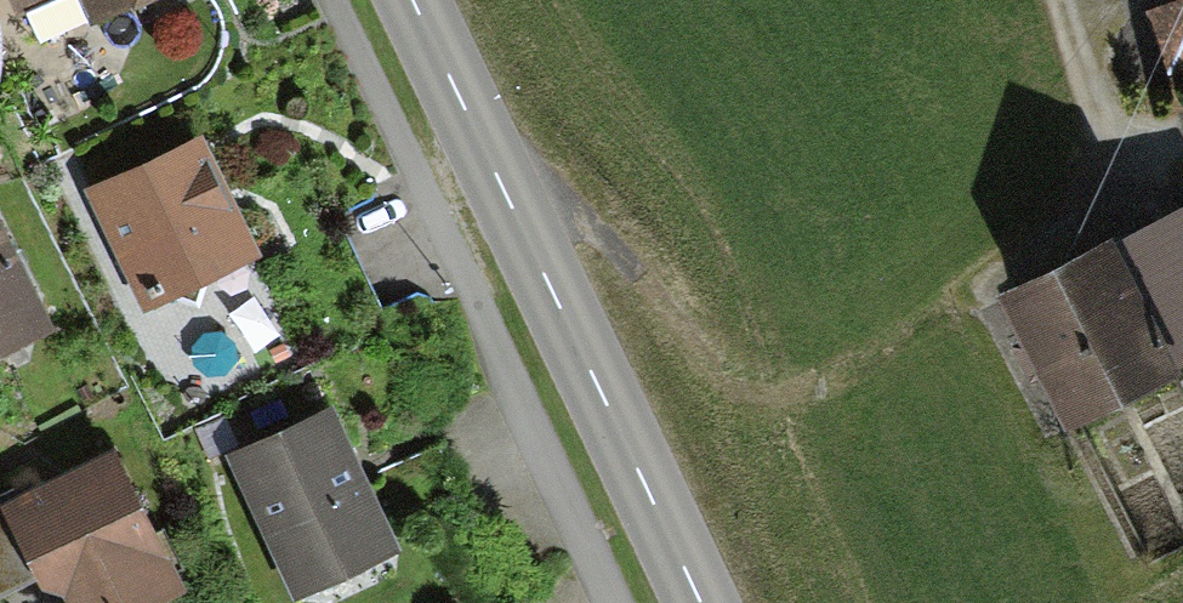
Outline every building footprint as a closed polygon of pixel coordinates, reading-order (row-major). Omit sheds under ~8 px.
[(22,41),(115,0),(4,0),(22,41)] [(1139,0),(1166,67),(1182,60),(1182,0),(1139,0)] [(201,125),(86,181),(143,297),(172,283),(196,291),(204,266),(257,240),(201,125)] [(992,278),(1061,410),(1182,347),(1182,188),(1118,222),(1114,214),(992,278)] [(0,211),(0,339),(54,311),(0,211)] [(330,397),(224,446),(292,590),(397,541),(330,397)] [(43,571),(49,581),(59,576),(72,602),(138,602),(192,575),(117,432),(2,492),(0,492),(0,593),(43,571)]
